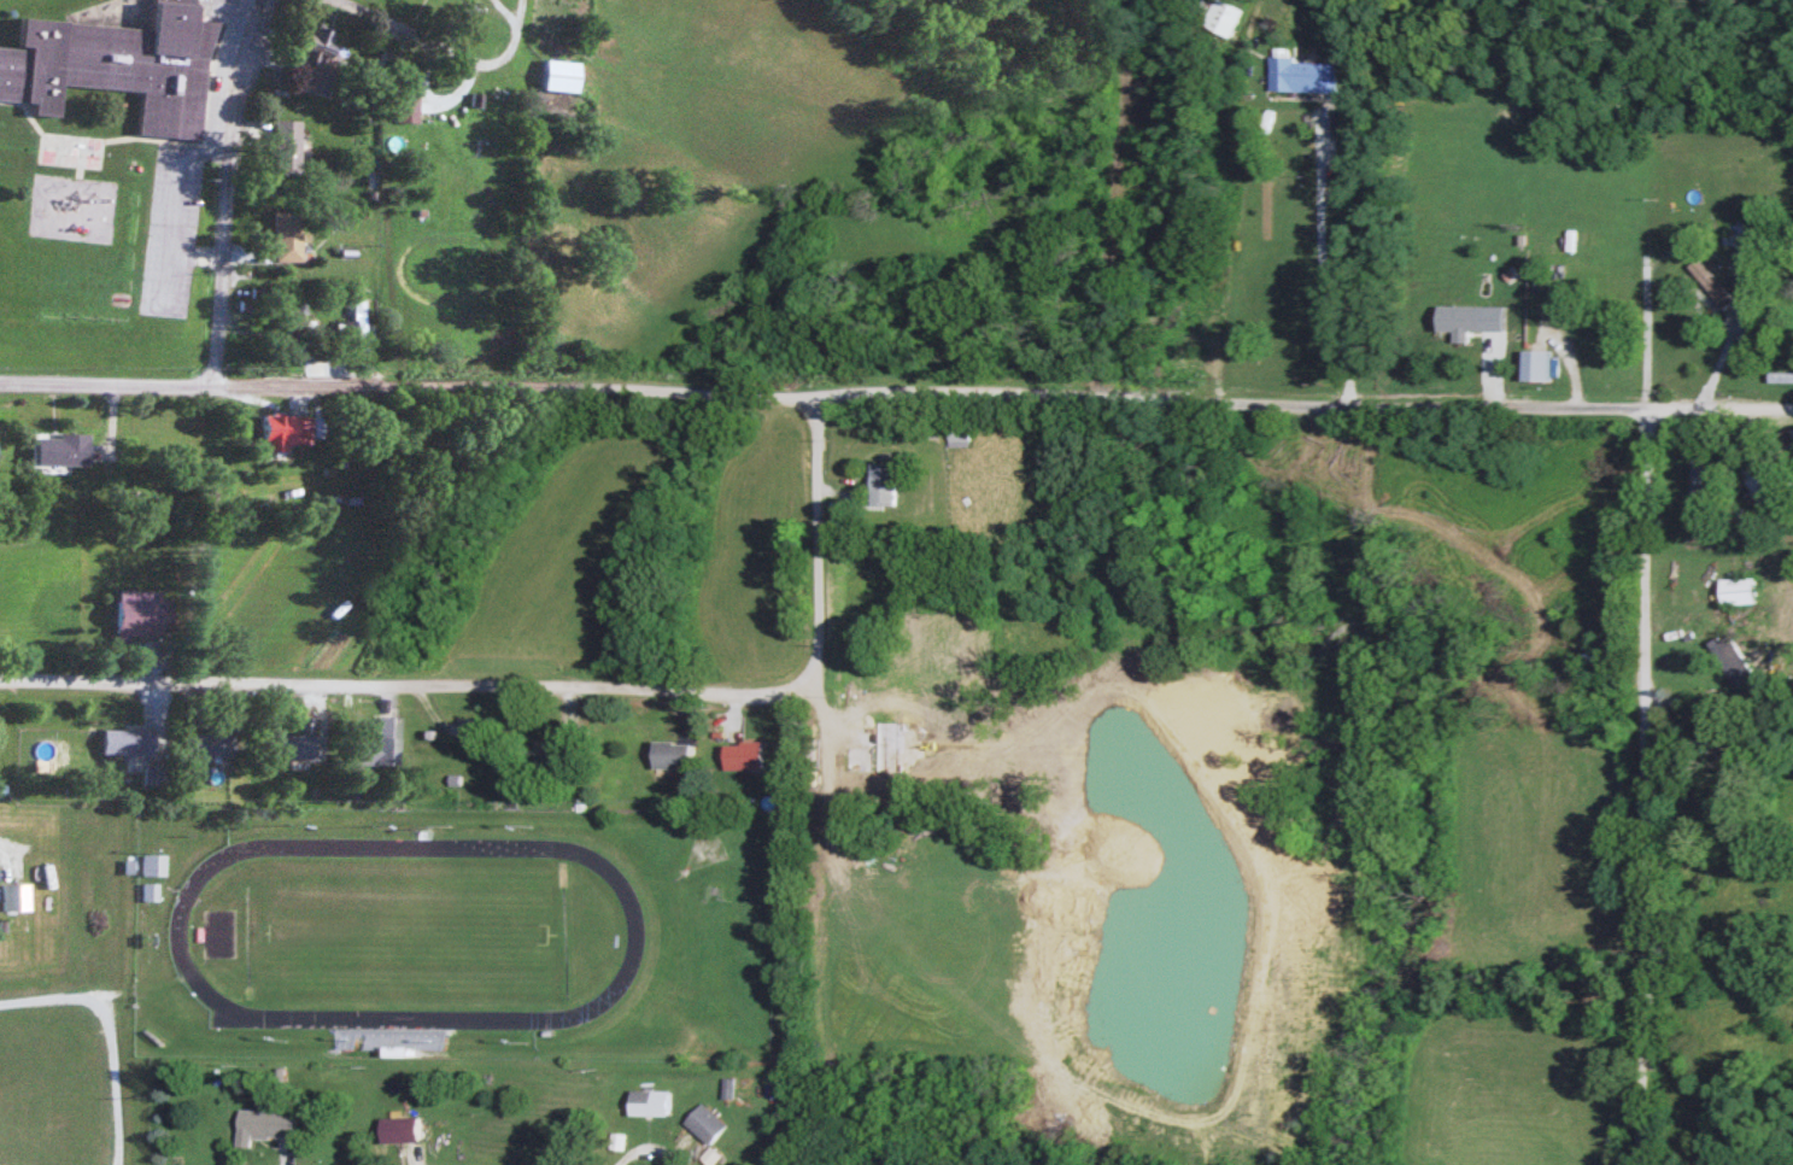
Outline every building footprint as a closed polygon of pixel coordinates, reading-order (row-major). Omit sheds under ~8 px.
[(36,94),(34,113),(58,116),(62,83),(141,91),(137,132),(199,139),(212,21),(196,19),(198,0),(154,0),(151,29),(23,15),(19,45),(0,43),(0,91),(36,94)] [(1234,0),(1210,0),(1200,17),(1234,38),(1251,10),(1234,0)] [(340,35),(316,23),(297,60),(321,72),(340,35)] [(1336,92),(1336,59),(1274,59),(1274,90),(1336,92)] [(581,91),(581,60),(547,60),(547,91),(581,91)] [(417,122),(418,93),(398,93),(398,122),(417,122)] [(293,149),(293,139),(301,139),(301,121),(275,121),(275,149),(293,149)] [(273,261),(301,261),(301,211),(273,211),(273,261)] [(1733,298),(1695,258),(1684,269),(1722,309),(1733,298)] [(345,320),(345,353),(367,353),(367,298),(353,298),(353,320),(345,320)] [(1435,307),(1435,332),(1477,332),(1477,307),(1435,307)] [(1549,351),(1517,351),(1517,382),(1549,382),(1549,351)] [(288,451),(288,443),(311,444),(312,415),(266,413),(265,450),(288,451)] [(90,466),(90,434),(38,434),(38,466),(90,466)] [(1759,506),(1778,493),(1750,450),(1731,463),(1759,506)] [(878,506),(905,506),(905,464),(878,464),(878,506)] [(1718,579),(1718,605),(1757,605),(1757,579),(1718,579)] [(119,590),(119,635),(171,636),(172,590),(119,590)] [(1733,683),(1748,675),(1731,644),(1716,652),(1733,683)] [(399,716),(374,716),(374,766),(399,766),(399,716)] [(104,754),(154,754),(154,729),(104,729),(104,754)] [(184,757),(236,757),(236,732),(184,732),(184,757)] [(321,760),(321,734),(275,734),(275,760),(321,760)] [(699,742),(662,742),(662,769),(699,769),(699,742)] [(770,742),(729,742),(729,771),(770,771),(770,742)] [(878,771),(878,746),(850,746),(850,771),(878,771)] [(166,853),(142,853),(142,875),(166,875),(166,853)] [(30,883),(1,883),(1,909),(30,909),(30,883)] [(452,1029),(356,1029),(356,1040),(369,1040),(369,1051),(399,1051),(399,1059),(425,1059),(425,1052),(452,1052),(452,1029)] [(677,1092),(636,1092),(636,1116),(677,1116),(677,1092)] [(689,1122),(716,1147),(733,1128),(706,1104),(689,1122)] [(262,1137),(303,1138),(303,1111),(244,1111),(243,1151),(262,1151),(262,1137)] [(388,1119),(388,1144),(428,1144),(428,1119),(388,1119)]
